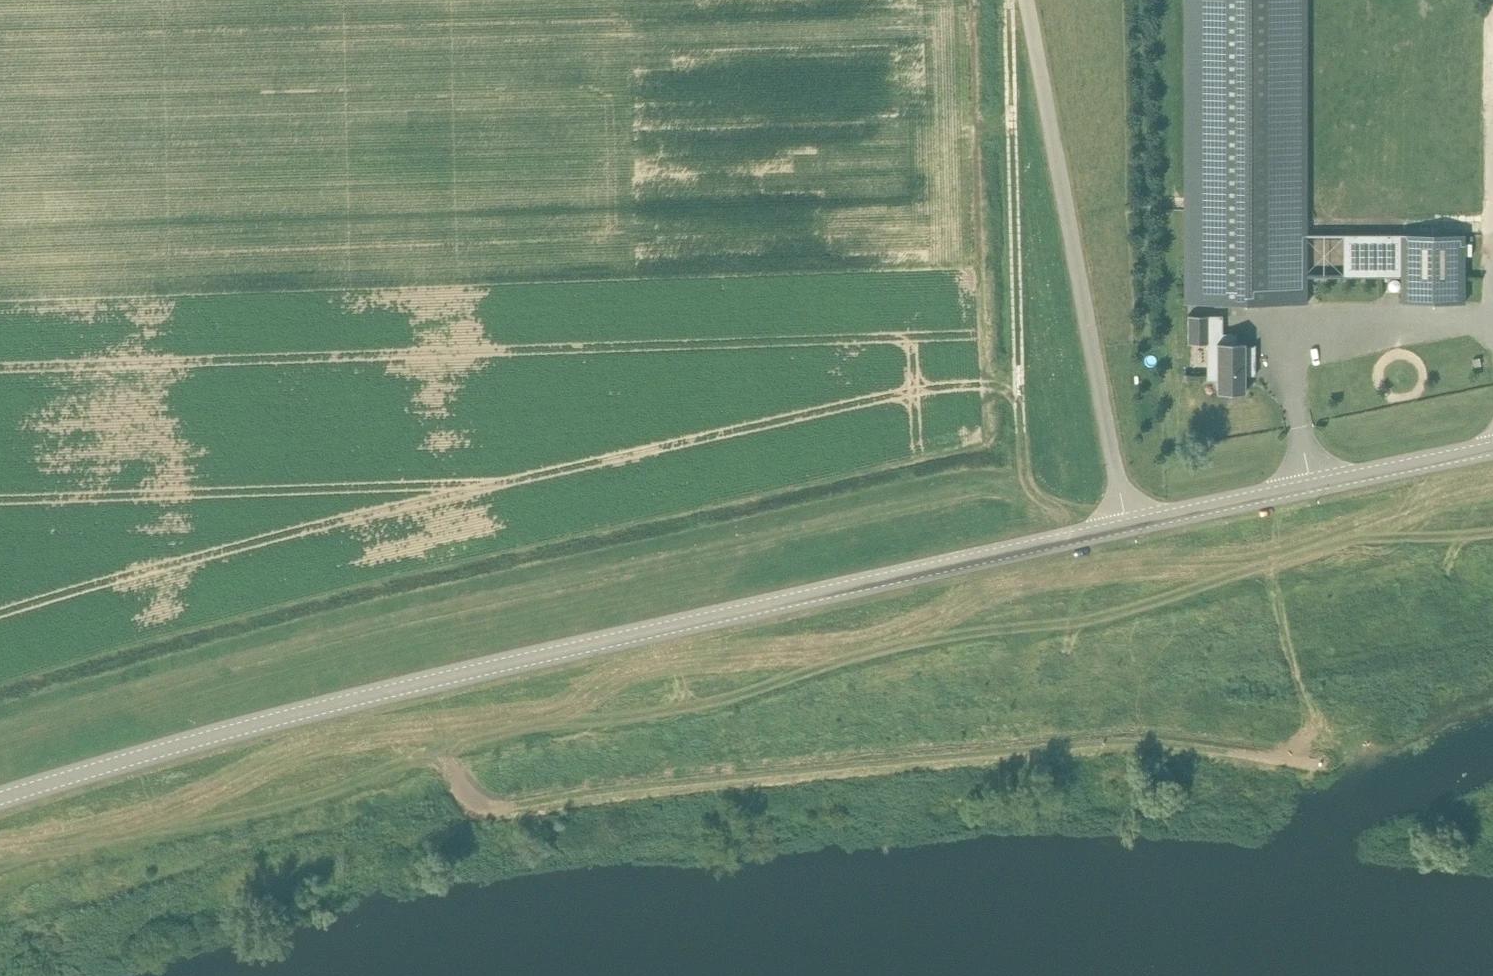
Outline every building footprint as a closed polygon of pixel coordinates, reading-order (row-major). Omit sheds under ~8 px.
[(1465,235),(1303,235),(1303,0),(1187,0),(1187,303),(1304,303),(1304,276),(1401,276),(1402,303),(1465,303),(1465,235)] [(1217,393),(1245,393),(1245,375),(1255,375),(1255,345),(1254,345),(1254,346),(1245,346),(1245,343),(1237,343),(1237,333),(1223,333),(1223,315),(1188,315),(1188,344),(1207,344),(1207,380),(1217,380),(1217,393)]
